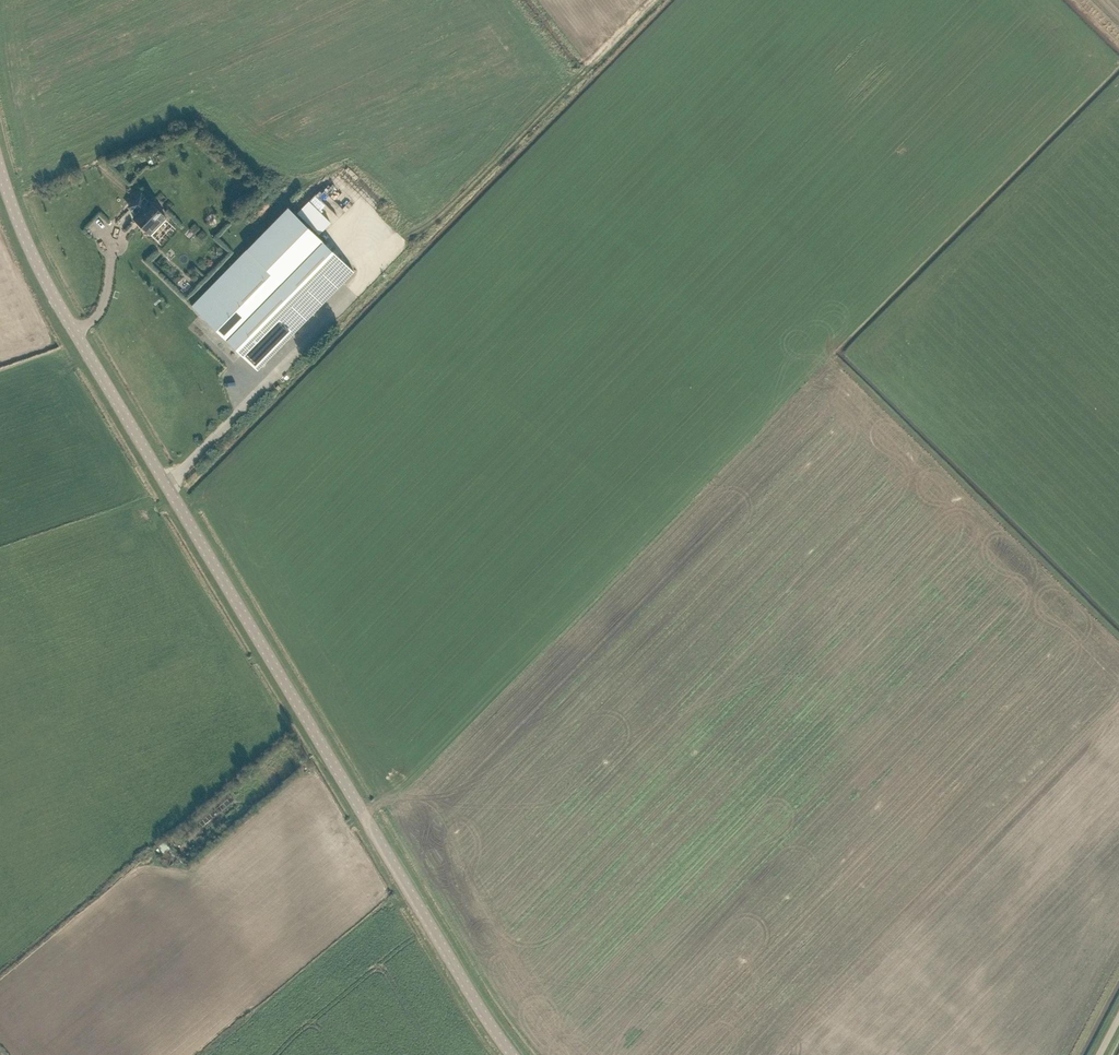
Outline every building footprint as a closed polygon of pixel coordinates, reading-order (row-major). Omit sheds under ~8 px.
[(142,194),(129,207),(138,215),(134,219),(150,234),(166,217),(150,202),(142,194)] [(288,207),(192,306),(258,370),(354,271),(288,207)]
